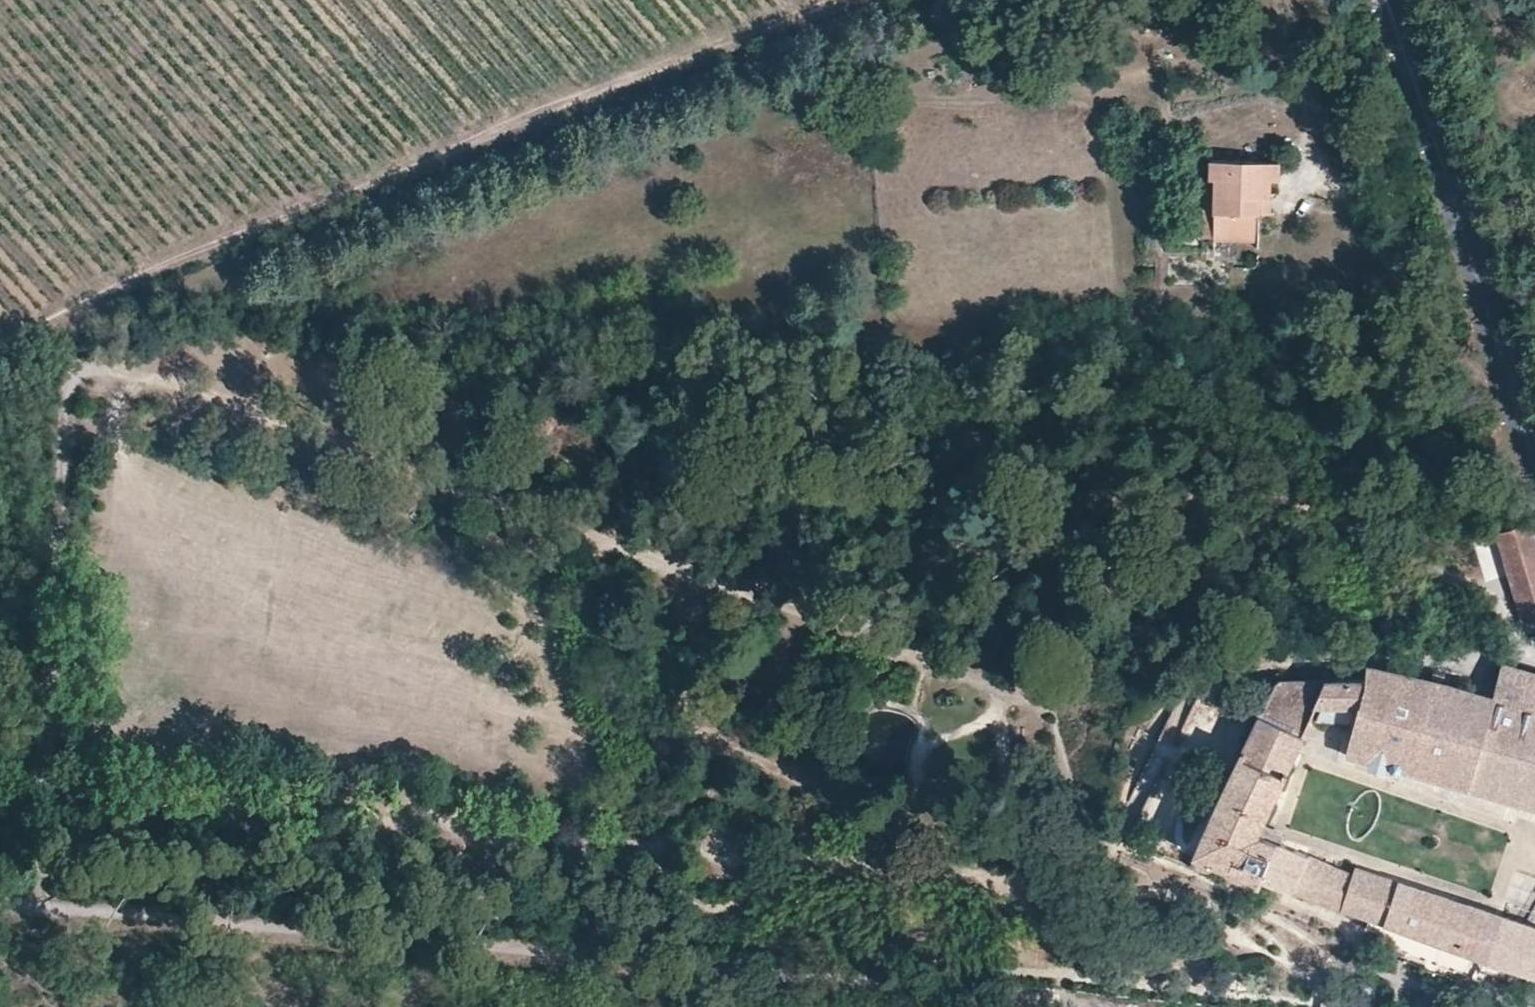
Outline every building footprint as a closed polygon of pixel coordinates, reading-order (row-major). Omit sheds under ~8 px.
[(1257,240),(1259,212),(1259,196),(1270,195),(1271,177),(1279,177),(1279,161),(1211,159),(1211,178),(1215,178),(1216,235),(1216,239),(1257,240)] [(1202,235),(1216,235),(1215,178),(1211,178),(1203,179),(1202,235)] [(1270,195),(1259,196),(1259,212),(1270,212),(1270,195)] [(1488,447),(1496,444),(1494,436),(1496,436),(1494,429),(1484,432),(1488,447)] [(1497,533),(1527,633),(1534,630),(1534,539),(1530,524),(1497,533)] [(1480,551),(1484,574),(1499,572),(1495,548),(1480,551)] [(1534,965),(1534,923),(1525,920),(1350,863),(1348,869),(1254,831),(1313,700),(1356,703),(1344,749),(1534,806),(1534,670),(1496,659),(1487,691),(1368,650),(1357,666),(1274,667),(1192,848),(1360,910),(1357,922),(1373,929),(1371,937),(1400,948),(1397,957),(1446,978),(1452,968),(1479,979),(1483,970),(1499,975),(1504,965),(1533,972),(1534,965)]
